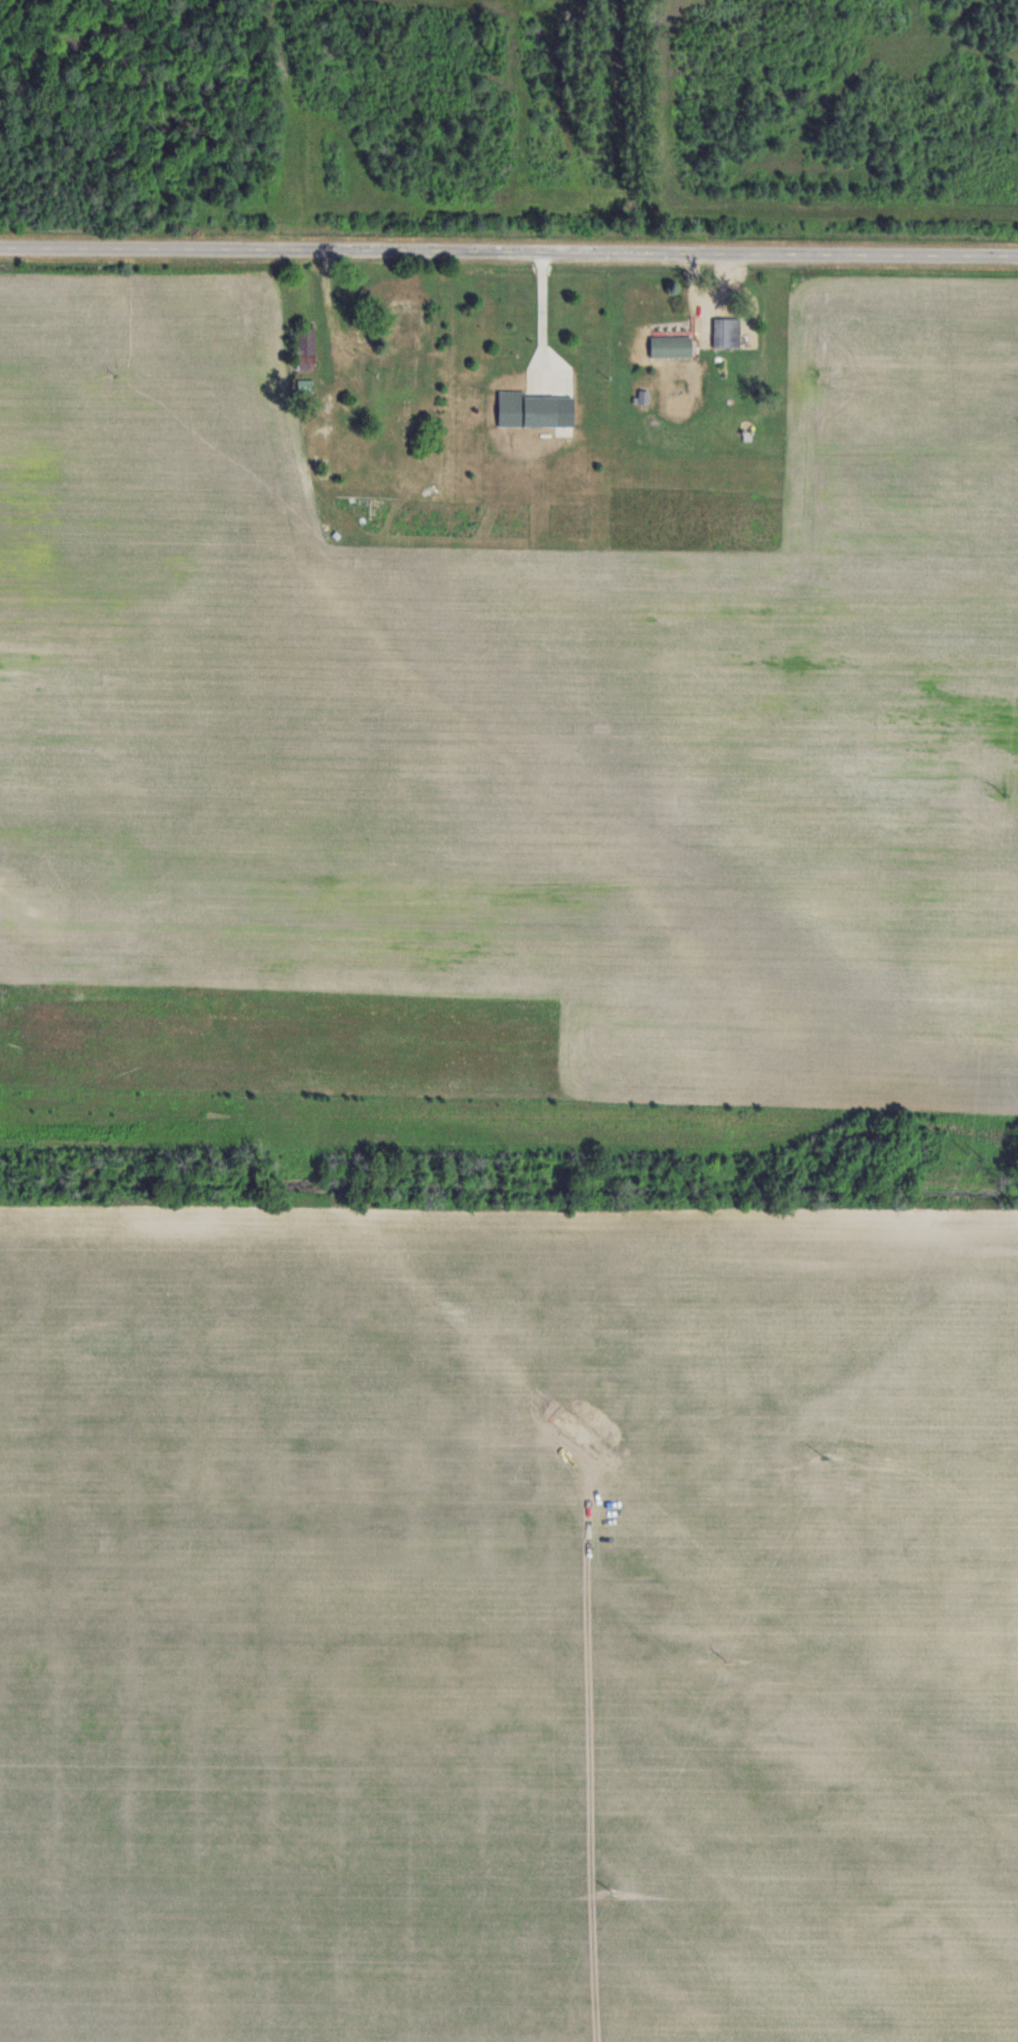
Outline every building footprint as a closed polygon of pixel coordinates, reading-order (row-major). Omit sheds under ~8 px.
[(712,348),(739,348),(739,319),(712,319),(712,348)] [(648,357),(689,357),(689,336),(648,336),(648,357)] [(571,395),(497,394),(497,427),(571,428),(571,395)]
